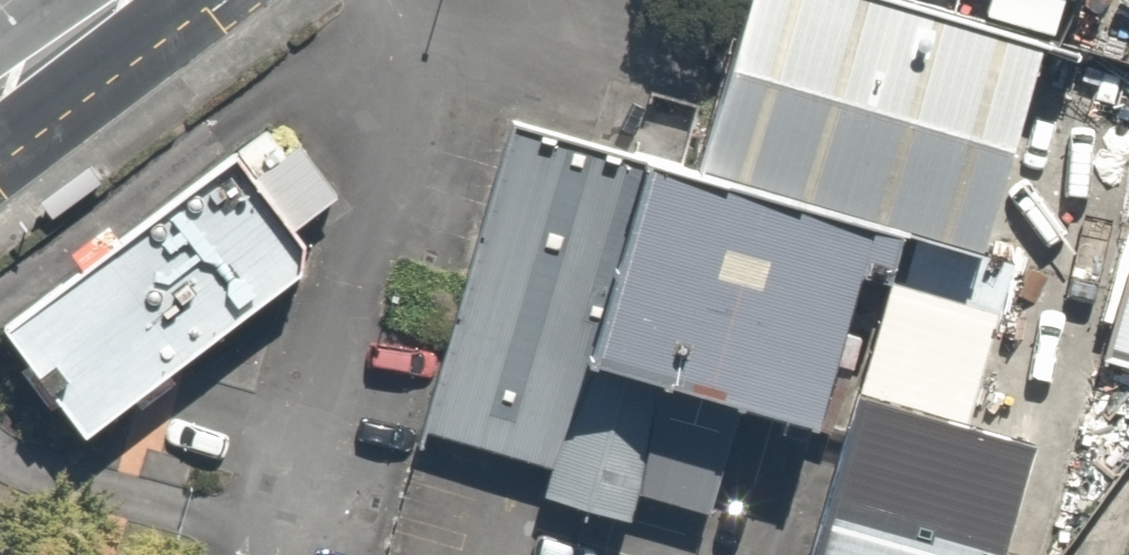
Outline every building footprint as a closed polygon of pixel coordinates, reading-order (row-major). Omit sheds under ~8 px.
[(904,230),(984,252),(1045,43),(902,0),(750,0),(698,173),(904,230)] [(987,15),(1054,34),(1065,0),(992,0),(987,15)] [(698,173),(512,121),(422,432),(550,468),(542,497),(632,522),(641,493),(710,514),(743,407),(819,430),(861,272),(890,280),(904,230),(698,173)] [(266,129),(235,151),(255,177),(286,155),(266,129)] [(255,177),(293,229),(338,197),(299,146),(286,155),(255,177)] [(255,177),(235,151),(120,238),(110,225),(71,253),(81,268),(2,326),(29,363),(21,370),(50,411),(60,404),(85,438),(135,400),(141,408),(177,384),(169,373),(302,273),(305,245),(293,229),(255,177)] [(102,182),(89,165),(40,202),(52,218),(102,182)] [(1103,361),(1128,368),(1128,270),(1103,361)] [(890,280),(859,391),(970,423),(1001,310),(890,280)] [(813,554),(1002,554),(1038,443),(970,423),(859,391),(846,437),(813,554)]
